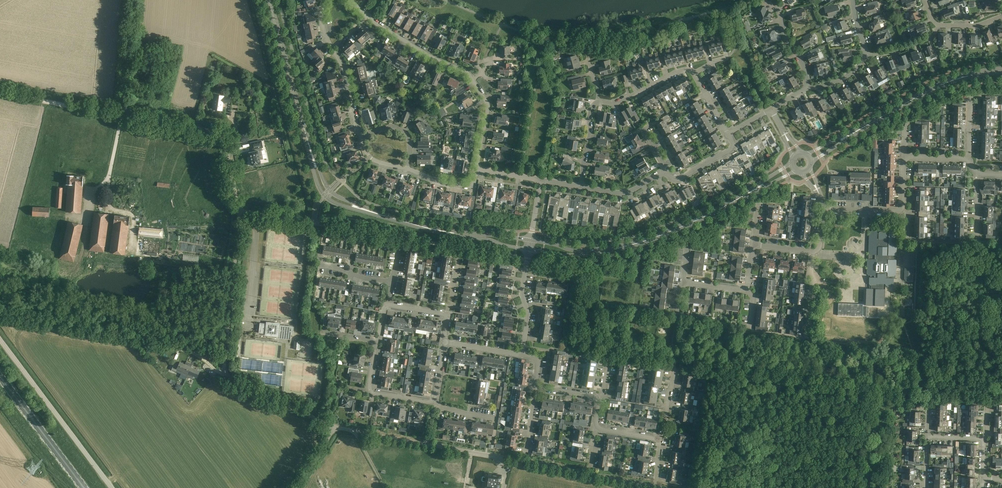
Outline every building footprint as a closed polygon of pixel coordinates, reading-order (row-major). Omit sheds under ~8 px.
[(315,0),(307,0),(306,0),(308,5),(306,6),(307,9),(315,6),(314,3),(316,2),(315,0)] [(982,6),(981,6),(982,9),(982,10),(995,10),(995,3),(988,3),(988,0),(982,0),(982,6)] [(879,7),(877,1),(871,2),(871,6),(865,7),(866,14),(876,12),(875,7),(879,7)] [(397,13),(399,15),(400,15),(401,13),(406,5),(402,3),(401,5),(398,6),(395,4),(388,15),(394,18),(397,13)] [(948,9),(943,11),(945,18),(949,16),(949,17),(955,15),(954,10),(953,8),(957,6),(956,3),(947,6),(948,9)] [(835,7),(834,4),(824,7),(825,10),(826,10),(827,12),(826,14),(828,15),(829,17),(834,15),(836,17),(837,14),(841,13),(838,6),(835,7)] [(767,11),(765,6),(756,10),(758,16),(760,16),(762,23),(772,20),(768,10),(767,11)] [(806,14),(804,8),(796,10),(797,13),(792,14),(794,21),(803,19),(802,15),(806,14)] [(915,12),(914,9),(905,13),(907,18),(910,17),(912,21),(922,17),(921,14),(919,15),(917,12),(915,12)] [(405,15),(401,13),(400,15),(399,15),(395,23),(400,27),(403,22),(406,24),(410,18),(412,14),(408,12),(407,15),(405,15)] [(303,15),(305,23),(316,21),(314,16),(312,16),(311,13),(303,15)] [(882,17),(881,14),(874,17),(875,20),(874,22),(870,24),(869,25),(870,27),(871,27),(873,31),(884,26),(883,23),(882,23),(880,18),(882,17)] [(413,20),(410,18),(406,24),(403,28),(409,32),(412,27),(414,29),(418,23),(420,19),(417,17),(415,20),(413,20)] [(838,22),(837,19),(832,21),(834,26),(836,25),(838,30),(842,29),(843,29),(847,28),(844,20),(838,22)] [(316,24),(316,21),(305,23),(303,24),(305,29),(313,27),(313,24),(316,24)] [(422,25),(418,23),(414,29),(412,33),(417,37),(420,32),(423,34),(428,25),(429,24),(425,22),(424,25),(422,25)] [(919,26),(918,23),(909,26),(911,30),(912,32),(913,32),(915,35),(915,36),(916,36),(919,35),(919,34),(927,31),(924,24),(919,26)] [(423,34),(420,38),(426,42),(428,37),(432,39),(437,29),(434,27),(433,28),(428,25),(423,34)] [(769,31),(768,28),(759,30),(760,36),(766,34),(767,42),(776,40),(774,30),(769,31)] [(363,29),(359,32),(366,41),(371,37),(372,39),(374,37),(369,31),(367,33),(363,29)] [(890,34),(888,29),(876,33),(877,36),(875,37),(876,40),(875,40),(876,44),(878,44),(878,45),(882,43),(882,45),(887,43),(884,37),(890,34)] [(991,35),(989,30),(982,32),(987,43),(992,40),(993,43),(998,41),(995,33),(991,35)] [(318,34),(318,32),(306,34),(304,35),(304,37),(306,37),(308,43),(314,41),(313,38),(316,38),(315,35),(318,34)] [(356,43),(360,47),(363,45),(362,45),(366,41),(359,32),(355,36),(358,41),(356,43)] [(437,32),(434,40),(436,42),(434,46),(436,47),(436,49),(439,49),(440,49),(443,44),(444,45),(446,41),(442,39),(444,36),(437,32)] [(814,39),(810,33),(804,37),(805,40),(801,42),(804,49),(813,44),(811,41),(814,39)] [(843,36),(842,33),(837,35),(838,41),(837,41),(839,45),(852,41),(850,34),(843,36)] [(949,34),(939,34),(939,43),(940,43),(940,47),(946,47),(946,49),(951,49),(951,45),(949,45),(949,34)] [(962,34),(955,34),(955,44),(962,44),(962,43),(965,43),(965,37),(962,37),(962,34)] [(977,35),(970,35),(969,45),(976,45),(976,47),(981,47),(981,38),(977,38),(977,35)] [(718,42),(715,43),(717,52),(717,53),(720,52),(719,51),(723,50),(722,48),(725,47),(724,41),(721,42),(721,41),(719,37),(717,37),(718,42)] [(706,45),(707,51),(710,51),(711,53),(711,55),(714,54),(713,53),(717,52),(715,43),(713,38),(711,39),(711,40),(712,44),(706,45)] [(362,49),(360,47),(356,43),(354,45),(350,40),(346,44),(354,52),(353,53),(356,55),(362,49)] [(707,51),(706,45),(703,46),(701,41),(699,42),(700,47),(697,48),(699,56),(699,58),(702,57),(702,56),(705,55),(704,52),(707,51)] [(354,52),(346,44),(342,48),(345,52),(343,54),(347,59),(350,57),(349,56),(353,53),(354,52)] [(377,53),(374,55),(378,57),(380,54),(381,52),(386,55),(391,47),(386,44),(383,49),(380,47),(377,53)] [(465,47),(459,44),(458,47),(454,45),(454,46),(451,45),(448,53),(450,54),(450,55),(452,55),(452,56),(454,57),(455,57),(456,57),(458,52),(461,54),(465,47)] [(693,58),(691,49),(690,44),(687,45),(689,50),(685,51),(687,59),(688,61),(690,60),(690,59),(693,58)] [(774,45),(763,50),(764,53),(766,52),(768,57),(772,55),(774,59),(775,59),(776,61),(780,59),(779,56),(782,55),(780,49),(775,51),(773,48),(776,47),(774,45)] [(510,47),(500,46),(500,51),(501,51),(501,57),(510,58),(510,54),(509,54),(510,47)] [(680,52),(676,53),(678,61),(679,63),(681,62),(681,61),(684,60),(681,46),(678,47),(680,52)] [(932,50),(931,46),(924,48),(927,57),(926,57),(928,62),(932,61),(931,59),(938,56),(935,49),(932,50)] [(308,51),(314,58),(323,50),(321,48),(319,50),(317,48),(315,49),(313,47),(308,51)] [(386,55),(385,57),(390,59),(389,60),(389,61),(391,63),(394,58),(395,56),(393,55),(396,50),(391,47),(386,55)] [(474,47),(472,47),(471,47),(471,48),(466,58),(464,57),(463,61),(469,64),(470,60),(474,62),(478,52),(479,51),(478,51),(479,50),(474,48),(474,47)] [(808,56),(807,56),(808,59),(809,59),(810,62),(814,61),(815,62),(816,60),(820,59),(817,52),(820,51),(818,47),(812,50),(813,53),(808,55),(808,56)] [(664,56),(662,57),(663,63),(666,62),(667,64),(667,66),(670,65),(669,64),(673,63),(670,54),(669,49),(667,50),(668,55),(664,56)] [(849,52),(849,49),(838,50),(839,54),(843,54),(844,60),(852,60),(852,59),(853,59),(853,58),(854,58),(854,57),(854,56),(853,56),(853,55),(852,55),(851,52),(849,52)] [(314,58),(317,62),(322,58),(324,56),(322,54),(325,52),(323,50),(314,58)] [(918,53),(917,51),(911,53),(912,54),(910,55),(912,62),(917,60),(918,62),(924,60),(921,52),(918,53)] [(656,58),(653,59),(655,67),(655,69),(658,68),(657,67),(661,66),(660,63),(663,63),(662,57),(659,57),(657,52),(655,53),(656,58)] [(647,61),(644,61),(645,67),(648,67),(649,70),(652,70),(652,68),(655,67),(653,59),(651,54),(649,54),(650,59),(647,60),(647,61)] [(398,68),(404,58),(399,55),(396,60),(394,58),(391,63),(391,64),(398,68)] [(901,63),(898,64),(900,70),(905,68),(904,65),(908,63),(905,55),(899,57),(901,63)] [(577,60),(576,56),(565,58),(567,65),(569,65),(570,69),(580,66),(579,59),(577,60)] [(325,62),(322,58),(317,62),(315,64),(319,68),(317,70),(319,72),(326,67),(323,64),(325,62)] [(409,61),(404,58),(398,68),(406,73),(409,67),(406,66),(409,61)] [(900,70),(898,64),(895,65),(893,60),(886,62),(891,74),(900,70)] [(609,65),(608,61),(601,62),(602,66),(603,66),(603,67),(600,68),(601,75),(611,72),(610,65),(609,65)] [(642,68),(645,67),(644,61),(638,63),(640,68),(636,68),(638,77),(639,79),(641,78),(641,77),(644,76),(642,68)] [(424,66),(417,62),(411,72),(415,74),(414,75),(415,75),(414,77),(420,81),(425,72),(421,70),(424,66)] [(781,65),(779,62),(772,66),(775,71),(778,69),(781,74),(789,70),(785,62),(781,65)] [(815,72),(813,72),(814,76),(819,75),(821,76),(823,74),(825,73),(827,74),(829,71),(826,68),(824,70),(822,70),(824,68),(823,66),(829,65),(828,62),(823,63),(814,65),(815,68),(814,68),(815,72)] [(355,74),(366,71),(364,63),(358,64),(359,67),(353,68),(355,74)] [(499,66),(499,67),(498,68),(498,72),(499,73),(504,74),(504,76),(508,76),(509,74),(509,70),(511,70),(511,64),(509,64),(505,64),(505,67),(499,66)] [(638,77),(636,68),(635,64),(633,64),(634,69),(630,70),(627,71),(629,77),(632,76),(633,80),(635,80),(635,78),(638,77)] [(889,77),(885,69),(882,71),(881,68),(874,71),(880,82),(889,77)] [(324,82),(336,79),(335,73),(332,74),(332,71),(325,72),(327,78),(323,79),(324,82)] [(366,80),(368,80),(366,71),(355,74),(356,80),(361,78),(362,81),(366,80)] [(441,75),(433,71),(429,79),(429,80),(431,82),(430,83),(436,85),(435,87),(439,88),(442,82),(438,80),(441,75)] [(710,79),(707,80),(709,83),(708,84),(709,86),(710,86),(718,81),(716,78),(721,76),(720,73),(715,76),(713,73),(708,76),(710,79)] [(879,86),(875,78),(872,79),(869,74),(863,78),(868,87),(872,85),(874,89),(879,86)] [(574,80),(573,76),(568,78),(569,84),(573,83),(575,90),(583,88),(582,87),(585,86),(583,78),(574,80)] [(790,79),(788,76),(779,81),(781,85),(784,85),(787,83),(790,88),(798,84),(793,76),(790,79)] [(458,84),(459,81),(450,77),(447,84),(451,86),(453,89),(451,91),(453,94),(454,93),(456,96),(463,92),(461,89),(458,84)] [(681,77),(679,79),(680,80),(684,88),(687,86),(690,90),(692,89),(689,85),(689,84),(692,83),(689,77),(686,79),(685,77),(682,79),(681,77)] [(377,86),(375,78),(368,80),(366,80),(367,83),(361,84),(363,90),(374,87),(377,86)] [(617,84),(615,78),(603,81),(605,89),(614,87),(613,85),(617,84)] [(336,79),(324,82),(322,83),(324,88),(326,87),(334,85),(333,82),(337,81),(336,79)] [(511,79),(502,79),(502,81),(498,81),(498,89),(507,89),(507,84),(511,84),(511,79)] [(718,81),(710,86),(712,89),(711,89),(712,92),(713,91),(716,90),(717,92),(719,91),(722,89),(721,87),(721,86),(719,83),(724,81),(723,79),(718,81)] [(675,85),(673,86),(676,92),(678,95),(684,92),(684,93),(687,92),(684,88),(680,80),(677,81),(676,80),(674,81),(674,83),(675,85)] [(676,92),(673,86),(671,82),(667,84),(667,83),(665,84),(665,85),(670,93),(673,92),(675,96),(678,95),(676,92)] [(861,88),(858,82),(856,83),(855,82),(853,85),(852,85),(857,94),(861,92),(862,95),(867,92),(864,86),(861,88)] [(727,86),(722,89),(719,91),(721,94),(720,95),(721,97),(723,96),(730,92),(729,89),(733,86),(732,84),(727,86)] [(672,98),(670,93),(665,85),(662,87),(662,86),(659,87),(660,88),(665,96),(668,95),(670,99),(672,98)] [(374,87),(363,90),(364,95),(370,94),(370,97),(376,96),(374,87)] [(665,96),(660,88),(657,90),(656,89),(654,90),(655,91),(656,94),(659,99),(662,98),(665,102),(667,101),(665,96)] [(850,94),(846,88),(844,89),(843,89),(841,91),(840,92),(845,101),(849,98),(851,101),(856,98),(852,92),(850,94)] [(339,89),(327,92),(329,101),(336,99),(335,96),(337,96),(336,93),(340,92),(339,89)] [(725,101),(733,97),(732,94),(736,91),(735,89),(730,92),(723,96),(724,99),(723,100),(724,102),(725,102),(725,101)] [(648,94),(646,95),(647,96),(651,104),(654,102),(657,107),(659,105),(657,101),(659,99),(656,94),(653,95),(652,93),(649,95),(648,94)] [(837,99),(834,93),(832,95),(831,94),(829,96),(828,97),(833,106),(837,104),(839,107),(842,109),(845,107),(840,98),(837,99)] [(465,96),(464,94),(455,100),(458,104),(461,101),(462,103),(461,103),(462,103),(465,108),(473,103),(468,95),(465,96)] [(736,102),(737,102),(735,99),(739,97),(738,94),(733,97),(725,101),(725,102),(727,105),(726,105),(727,107),(728,107),(731,106),(736,102)] [(224,96),(215,95),(213,109),(222,110),(223,103),(230,102),(229,96),(224,97),(224,96)] [(510,96),(500,95),(500,98),(497,98),(497,103),(496,104),(497,104),(497,107),(503,107),(503,104),(506,104),(506,101),(510,101),(510,96)] [(983,104),(992,104),(992,101),(994,101),(995,101),(995,96),(986,95),(986,98),(983,98),(983,104)] [(571,96),(570,99),(574,100),(572,111),(581,112),(582,105),(584,106),(585,102),(582,101),(583,98),(578,97),(571,96)] [(643,101),(640,103),(643,108),(646,107),(649,105),(652,110),(654,108),(651,104),(647,96),(644,98),(643,96),(641,98),(641,99),(643,101)] [(690,106),(686,108),(687,110),(691,108),(693,111),(701,106),(702,106),(701,103),(699,104),(698,101),(695,102),(694,100),(688,103),(690,105),(690,106)] [(826,106),(822,100),(820,101),(819,100),(817,103),(816,103),(821,112),(825,110),(826,113),(832,110),(828,104),(826,106)] [(732,108),(730,109),(732,113),(731,113),(732,115),(733,115),(741,110),(739,107),(744,105),(742,103),(738,105),(736,102),(731,106),(732,108)] [(809,104),(808,102),(802,105),(806,113),(810,111),(813,116),(817,114),(814,109),(815,108),(812,103),(809,104)] [(332,114),(340,111),(339,105),(337,106),(336,103),(327,106),(328,109),(330,108),(332,114)] [(396,112),(394,103),(388,104),(389,107),(386,108),(380,109),(382,120),(383,120),(384,121),(388,120),(388,119),(392,118),(391,113),(396,112)] [(693,111),(688,113),(690,115),(694,113),(696,116),(697,119),(703,116),(701,113),(704,112),(705,111),(704,109),(702,109),(701,106),(693,111)] [(629,118),(632,116),(635,121),(640,119),(635,110),(633,112),(630,107),(624,110),(625,111),(625,110),(629,118)] [(415,110),(408,108),(407,112),(404,111),(400,120),(406,122),(409,115),(412,116),(415,110)] [(741,110),(733,115),(735,118),(734,119),(735,121),(736,120),(738,119),(740,121),(745,118),(744,116),(742,113),(747,110),(745,108),(741,110)] [(797,111),(796,109),(790,112),(795,120),(799,117),(800,119),(804,117),(800,109),(797,111)] [(369,110),(368,110),(367,110),(367,111),(367,112),(367,113),(361,114),(362,118),(365,117),(366,121),(368,121),(369,125),(377,122),(374,115),(374,116),(372,111),(371,112),(370,111),(370,110),(369,110)] [(625,110),(625,111),(620,113),(623,119),(620,120),(623,126),(628,123),(626,120),(629,118),(625,110)] [(603,121),(607,122),(608,113),(602,112),(601,118),(598,117),(597,123),(602,124),(603,121)] [(608,113),(607,122),(610,122),(609,126),(615,127),(616,121),(613,121),(614,114),(608,113)] [(460,114),(459,120),(463,121),(462,125),(472,127),(473,120),(468,119),(469,116),(467,116),(460,114)] [(508,121),(509,115),(501,114),(501,117),(497,117),(495,117),(495,122),(496,123),(505,125),(506,120),(508,121)] [(705,114),(703,116),(697,119),(698,119),(697,119),(693,121),(694,124),(699,121),(700,124),(708,120),(709,119),(708,117),(707,117),(705,114)] [(334,119),(331,120),(332,125),(341,122),(344,122),(343,118),(346,117),(345,115),(334,119)] [(659,123),(657,124),(659,127),(657,128),(659,130),(660,130),(668,125),(666,122),(670,120),(669,117),(665,120),(663,117),(658,120),(659,123)] [(582,121),(572,119),(572,121),(567,121),(566,129),(573,130),(576,130),(577,124),(581,124),(582,121)] [(700,124),(696,127),(697,129),(702,126),(703,129),(711,125),(712,124),(711,122),(710,123),(708,120),(700,124)] [(419,122),(413,126),(418,134),(420,133),(422,136),(429,133),(433,132),(430,127),(427,129),(422,121),(420,123),(419,122)] [(918,125),(918,129),(927,130),(929,130),(930,122),(921,121),(921,125),(918,125)] [(341,122),(332,125),(334,130),(332,130),(333,134),(341,131),(340,128),(343,128),(341,122)] [(668,125),(660,130),(662,133),(660,133),(662,135),(663,135),(665,134),(667,136),(672,133),(671,131),(671,130),(669,127),(673,125),(672,122),(668,125)] [(707,135),(712,131),(715,129),(714,127),(713,128),(711,125),(703,129),(699,132),(700,134),(705,131),(706,135),(707,135)] [(464,129),(457,128),(456,134),(460,135),(459,143),(468,145),(468,141),(470,141),(471,134),(463,133),(464,129)] [(763,131),(758,134),(758,135),(762,142),(767,140),(770,145),(771,145),(772,147),(777,145),(775,142),(776,142),(769,129),(764,132),(763,131)] [(982,132),(982,138),(994,138),(995,138),(995,135),(994,135),(994,132),(994,129),(985,129),(985,132),(982,132)] [(339,137),(340,142),(350,139),(349,134),(350,134),(349,130),(338,133),(339,136),(339,137)] [(508,131),(502,130),(502,134),(493,132),(492,140),(503,141),(503,137),(507,137),(508,131)] [(672,133),(667,136),(664,138),(666,141),(665,141),(666,144),(667,143),(675,138),(674,135),(678,133),(677,131),(672,133)] [(708,137),(704,140),(705,142),(709,140),(711,143),(719,138),(720,138),(719,135),(718,136),(716,133),(713,134),(712,131),(707,135),(708,137)] [(633,144),(640,139),(637,134),(632,137),(630,134),(624,138),(627,143),(631,141),(633,144)] [(766,148),(762,142),(758,135),(754,138),(754,137),(749,139),(750,140),(754,147),(756,150),(759,148),(761,151),(766,148)] [(576,137),(568,136),(567,143),(570,144),(569,149),(577,150),(578,141),(576,141),(576,137)] [(612,137),(605,136),(605,140),(598,139),(597,145),(607,147),(608,140),(612,141),(612,137)] [(680,136),(675,138),(667,143),(669,146),(668,147),(669,149),(670,148),(678,143),(676,141),(681,138),(680,136)] [(418,141),(418,149),(425,149),(425,152),(432,152),(432,148),(428,148),(428,141),(428,138),(421,138),(421,141),(418,141)] [(711,143),(707,145),(708,147),(712,145),(714,148),(716,150),(721,147),(720,145),(722,143),(723,143),(722,140),(721,141),(719,138),(711,143)] [(926,139),(918,138),(918,143),(920,143),(920,147),(926,147),(926,139)] [(350,139),(340,142),(341,145),(340,145),(340,146),(339,146),(339,147),(339,148),(340,151),(354,147),(353,144),(352,144),(350,139)] [(640,139),(633,144),(634,147),(631,149),(634,154),(640,151),(638,148),(643,145),(640,139)] [(250,152),(249,152),(249,153),(252,165),(252,166),(253,166),(252,166),(260,164),(261,164),(261,163),(260,163),(260,160),(263,159),(261,150),(262,150),(261,148),(263,148),(261,140),(250,143),(252,150),(253,150),(253,152),(250,152)] [(757,153),(756,150),(754,147),(750,140),(745,143),(745,142),(740,144),(745,152),(749,150),(752,156),(757,153)] [(885,148),(893,149),(893,146),(895,146),(895,140),(889,140),(889,143),(885,143),(885,148)] [(678,143),(670,148),(672,151),(671,152),(672,154),(673,153),(676,152),(681,149),(686,146),(684,143),(683,141),(678,144),(678,143)] [(500,150),(493,149),(492,152),(490,152),(490,154),(489,154),(489,156),(489,157),(489,159),(499,160),(500,154),(499,153),(500,150)] [(677,155),(675,156),(677,159),(675,160),(677,162),(678,161),(686,157),(684,154),(688,151),(687,149),(683,152),(683,151),(683,152),(681,149),(676,152),(677,155)] [(351,153),(350,150),(343,152),(344,155),(347,155),(349,161),(354,159),(354,160),(355,160),(355,161),(356,161),(357,160),(358,160),(358,159),(358,158),(356,152),(351,153)] [(596,153),(595,161),(605,162),(608,163),(608,159),(609,160),(610,153),(602,151),(601,154),(596,153)] [(432,156),(432,153),(426,153),(426,156),(417,156),(417,163),(430,163),(430,156),(432,156)] [(739,155),(734,158),(735,159),(738,165),(743,163),(746,169),(749,167),(751,172),(750,173),(751,175),(754,174),(756,173),(752,165),(745,153),(740,156),(739,155)] [(449,155),(442,154),(441,160),(445,161),(444,168),(447,168),(447,169),(448,170),(449,170),(450,170),(450,169),(451,169),(453,159),(448,158),(449,155)] [(570,155),(564,154),(563,157),(565,158),(562,164),(567,166),(567,170),(571,171),(571,169),(574,170),(575,162),(571,160),(572,157),(569,156),(570,155)] [(686,157),(678,161),(680,164),(678,165),(680,167),(681,167),(683,165),(685,168),(690,165),(689,162),(687,159),(692,157),(690,154),(686,157)] [(638,167),(646,163),(643,158),(637,161),(636,158),(631,161),(633,166),(636,164),(638,167)] [(726,162),(725,163),(726,164),(726,163),(730,170),(731,173),(735,171),(737,174),(738,176),(741,174),(739,172),(742,171),(738,165),(735,159),(730,161),(730,160),(729,161),(728,160),(726,162)] [(468,162),(459,160),(458,171),(466,173),(468,162)] [(649,168),(646,163),(638,167),(638,168),(635,169),(639,177),(645,174),(643,171),(649,168)] [(717,168),(717,169),(717,168),(721,175),(725,173),(728,179),(733,176),(730,170),(726,163),(726,164),(721,166),(721,165),(717,168)] [(923,176),(923,173),(923,165),(918,164),(918,167),(915,167),(915,175),(923,176)] [(610,167),(603,165),(602,168),(596,167),(595,174),(605,176),(606,173),(609,174),(610,167)] [(940,168),(940,169),(939,177),(947,177),(947,174),(947,165),(943,165),(943,168),(940,168)] [(956,166),(956,174),(956,176),(961,176),(961,177),(962,177),(963,178),(963,177),(964,177),(965,177),(965,169),(961,168),(961,166),(956,166)] [(717,168),(717,169),(713,171),(712,170),(708,173),(709,173),(712,180),(716,178),(719,184),(724,181),(721,175),(717,168)] [(378,171),(371,169),(370,169),(369,169),(369,170),(368,170),(368,171),(369,172),(370,173),(368,178),(372,179),(371,182),(377,184),(379,178),(376,176),(378,171)] [(883,170),(882,170),(882,178),(884,178),(894,179),(894,173),(893,173),(893,170),(883,170)] [(259,171),(249,173),(252,189),(262,188),(259,171)] [(382,185),(387,187),(390,177),(385,175),(386,174),(382,172),(379,183),(382,184),(382,185)] [(716,186),(712,180),(709,173),(708,173),(703,176),(703,175),(697,179),(702,186),(706,184),(710,189),(716,186)] [(73,176),(67,175),(66,184),(68,184),(66,212),(81,213),(83,177),(73,176)] [(395,179),(390,177),(387,187),(392,188),(395,189),(399,178),(396,177),(395,179)] [(884,187),(886,187),(892,187),(892,185),(894,185),(894,179),(884,178),(884,187)] [(405,193),(408,183),(403,181),(404,180),(401,179),(397,189),(400,190),(400,191),(400,192),(400,193),(400,194),(401,194),(404,196),(405,193)] [(990,182),(984,181),(984,185),(980,185),(980,191),(981,194),(984,194),(989,194),(989,190),(990,182)] [(990,182),(989,190),(995,190),(994,194),(998,195),(998,190),(998,184),(995,184),(995,182),(990,182)] [(405,193),(404,196),(407,197),(408,197),(408,196),(409,196),(409,195),(410,195),(411,194),(414,195),(417,184),(412,183),(412,184),(408,183),(405,193)] [(486,196),(488,187),(484,187),(484,185),(478,184),(476,199),(480,199),(481,195),(486,196)] [(685,185),(682,187),(688,198),(691,196),(692,197),(696,195),(691,186),(689,188),(688,186),(686,187),(685,185)] [(488,187),(486,196),(491,197),(491,201),(495,202),(497,187),(492,186),(492,188),(488,187)] [(506,200),(508,191),(504,190),(504,188),(499,187),(496,202),(500,203),(500,202),(506,203),(506,200)] [(686,199),(688,198),(682,187),(679,189),(681,192),(677,194),(680,199),(681,202),(682,203),(686,200),(686,199)] [(916,190),(916,195),(925,195),(925,190),(927,190),(927,187),(920,187),(920,190),(916,190)] [(668,188),(665,190),(672,202),(675,201),(676,201),(678,204),(681,202),(680,199),(677,194),(675,189),(670,192),(668,188)] [(435,189),(429,189),(429,190),(425,190),(424,190),(424,191),(423,191),(423,192),(423,193),(424,194),(423,199),(424,199),(423,201),(424,201),(425,202),(428,202),(428,204),(432,204),(435,189)] [(506,200),(511,200),(511,204),(515,205),(517,190),(512,189),(512,191),(508,191),(506,200)] [(436,190),(434,204),(438,205),(443,206),(444,202),(445,193),(441,192),(442,191),(436,190)] [(670,204),(672,202),(665,190),(663,192),(665,195),(660,197),(660,198),(664,203),(666,207),(670,204)] [(524,191),(519,191),(516,205),(520,206),(521,202),(526,203),(527,198),(528,198),(529,197),(529,196),(529,195),(528,195),(528,194),(524,193),(524,191)] [(449,194),(445,193),(444,202),(449,203),(448,207),(452,208),(455,193),(449,192),(449,194)] [(459,204),(464,205),(465,196),(461,196),(462,194),(456,193),(454,208),(458,208),(459,204)] [(649,195),(656,207),(659,205),(659,206),(664,203),(660,198),(660,197),(659,194),(654,196),(652,193),(649,195)] [(469,197),(465,196),(464,205),(469,206),(468,210),(472,211),(475,196),(470,195),(469,197)] [(644,202),(650,211),(654,209),(653,208),(656,207),(649,195),(647,196),(648,200),(644,202)] [(560,198),(556,198),(554,196),(550,196),(548,204),(554,205),(552,216),(554,216),(553,219),(556,219),(557,217),(559,206),(560,198)] [(804,196),(802,204),(811,206),(812,200),(810,200),(810,197),(804,196)] [(560,198),(559,206),(564,207),(562,218),(567,218),(569,208),(570,200),(566,199),(564,198),(560,197),(560,198)] [(894,200),(894,198),(882,198),(882,202),(883,203),(883,206),(890,206),(890,203),(895,204),(895,200),(894,200)] [(576,224),(579,209),(580,202),(576,201),(574,200),(570,199),(570,200),(569,208),(574,208),(573,219),(574,219),(574,224),(576,224)] [(580,201),(580,202),(579,209),(584,210),(583,221),(587,222),(589,211),(590,203),(586,203),(584,201),(580,201)] [(635,203),(642,215),(645,213),(645,214),(650,211),(644,202),(640,204),(638,201),(635,203)] [(590,202),(590,203),(589,211),(595,212),(593,223),(593,224),(596,225),(596,223),(597,223),(599,215),(598,215),(600,205),(596,204),(595,203),(590,202)] [(642,215),(635,203),(632,204),(634,208),(630,210),(635,219),(640,217),(639,216),(642,215)] [(984,212),(993,212),(993,203),(989,203),(987,203),(987,206),(985,206),(984,212)] [(598,215),(599,215),(604,216),(603,224),(607,225),(609,214),(610,207),(607,206),(605,205),(600,204),(600,205),(598,215)] [(767,205),(767,209),(769,209),(769,213),(778,214),(779,209),(778,208),(778,206),(775,206),(767,205)] [(916,205),(916,211),(919,211),(919,214),(925,214),(928,214),(928,211),(927,211),(927,206),(924,206),(916,205)] [(965,206),(952,205),(952,214),(962,214),(962,211),(965,211),(965,206)] [(609,214),(615,215),(613,226),(617,227),(620,208),(617,208),(615,206),(610,206),(610,207),(609,214)] [(49,208),(33,207),(32,216),(44,216),(44,217),(46,217),(46,216),(48,217),(49,208)] [(997,212),(993,212),(984,212),(984,217),(987,217),(987,221),(996,221),(997,221),(997,212)] [(109,214),(94,213),(89,250),(104,252),(109,214)] [(778,214),(769,213),(768,217),(766,217),(765,220),(775,221),(775,219),(778,220),(779,220),(780,220),(781,219),(781,214),(778,214)] [(915,217),(915,222),(927,222),(927,220),(924,220),(924,217),(927,217),(928,217),(928,214),(925,214),(919,214),(919,217),(915,217)] [(955,222),(964,223),(964,217),(962,217),(962,214),(952,214),(952,218),(956,218),(955,222)] [(130,217),(115,215),(109,253),(124,255),(130,217)] [(774,223),(775,221),(765,220),(765,223),(768,223),(767,227),(777,229),(777,228),(777,223),(774,223)] [(83,225),(68,221),(59,258),(74,262),(78,243),(81,244),(82,239),(79,238),(83,225)] [(984,229),(992,229),(995,229),(996,221),(987,221),(986,223),(984,223),(984,229)] [(777,229),(767,227),(767,231),(764,231),(763,235),(771,236),(771,233),(780,234),(780,229),(777,228),(777,229)] [(162,231),(139,229),(138,238),(144,239),(144,235),(161,237),(162,231)] [(736,229),(735,234),(746,236),(746,237),(748,237),(748,235),(746,235),(747,230),(736,229)] [(992,236),(992,229),(984,229),(984,235),(986,235),(986,238),(995,238),(995,236),(992,236)] [(896,274),(896,270),(896,260),(895,260),(896,255),(897,233),(895,231),(889,231),(889,233),(888,233),(886,231),(881,231),(879,233),(877,233),(877,231),(871,231),(869,232),(869,254),(869,259),(867,259),(867,273),(869,275),(871,275),(870,277),(869,277),(869,283),(871,285),(876,286),(878,283),(880,283),(885,283),(885,284),(887,286),(892,286),(894,284),(894,278),(893,278),(893,276),(894,276),(896,274)] [(350,251),(345,250),(344,257),(349,258),(350,254),(353,255),(354,248),(351,248),(350,251)] [(407,251),(406,256),(414,257),(415,252),(416,252),(417,249),(411,248),(411,251),(407,251)] [(443,257),(442,262),(450,263),(451,258),(448,257),(448,254),(442,253),(441,256),(443,257)] [(769,268),(771,258),(767,258),(767,255),(763,255),(762,262),(764,262),(763,270),(769,271),(769,268)] [(732,256),(732,262),(742,264),(742,265),(744,265),(745,263),(742,262),(743,258),(732,256)] [(777,266),(778,257),(775,256),(774,259),(771,258),(769,268),(775,269),(775,266),(777,266)] [(471,267),(476,268),(477,264),(477,265),(478,265),(479,264),(480,264),(480,263),(481,259),(472,257),(472,258),(472,260),(468,260),(467,266),(471,267)] [(784,270),(785,260),(781,260),(781,257),(778,257),(777,266),(779,266),(778,269),(784,270)] [(791,268),(792,258),(789,258),(789,261),(785,260),(784,270),(789,270),(790,268),(791,268)] [(791,268),(791,271),(793,271),(798,272),(799,262),(795,262),(796,259),(792,258),(791,268)] [(799,262),(798,272),(804,272),(804,268),(806,268),(807,260),(804,260),(803,263),(799,262)] [(665,264),(664,270),(675,271),(675,272),(677,273),(677,271),(675,270),(676,266),(665,264)] [(502,271),(502,274),(505,275),(511,276),(512,270),(506,269),(507,266),(500,265),(500,269),(499,270),(500,270),(500,271),(501,271),(502,271)] [(467,269),(466,275),(469,276),(472,276),(475,277),(475,274),(478,274),(480,268),(476,268),(471,267),(471,270),(467,269)] [(690,267),(690,269),(692,270),(692,275),(703,276),(703,270),(693,269),(693,268),(690,267)] [(914,267),(907,267),(905,269),(904,279),(906,281),(912,281),(913,273),(914,273),(914,267)] [(435,281),(444,282),(444,279),(447,280),(448,274),(440,273),(436,272),(435,281)] [(497,283),(503,284),(509,285),(510,279),(505,278),(505,275),(502,274),(499,274),(499,277),(498,277),(497,278),(496,282),(497,283)] [(465,279),(464,285),(470,286),(473,286),(477,287),(478,279),(480,279),(481,278),(478,277),(475,277),(472,276),(469,276),(469,279),(465,279)] [(432,283),(431,289),(432,289),(435,289),(443,291),(444,285),(443,285),(441,285),(442,282),(435,281),(434,284),(432,283)] [(503,287),(503,284),(497,283),(496,290),(499,290),(498,293),(503,294),(507,295),(508,288),(503,287)] [(885,283),(880,283),(878,283),(876,286),(871,285),(871,289),(867,288),(866,305),(885,306),(885,284),(885,283)] [(464,288),(463,294),(468,295),(472,296),(472,293),(475,293),(476,293),(477,287),(473,286),(470,286),(469,289),(464,288)] [(689,291),(688,302),(693,303),(695,292),(696,292),(696,290),(694,290),(694,292),(689,291)] [(503,294),(498,293),(496,293),(494,302),(500,303),(507,304),(508,298),(502,297),(503,294)] [(431,294),(431,300),(432,300),(432,303),(438,304),(439,301),(441,302),(442,296),(434,295),(431,294)] [(763,302),(770,303),(771,295),(762,294),(762,299),(763,299),(763,302)] [(462,297),(461,303),(465,304),(467,304),(470,305),(473,305),(474,299),(475,296),(472,296),(468,295),(468,298),(462,297)] [(717,298),(715,308),(721,309),(722,298),(724,298),(724,296),(722,296),(721,298),(717,298)] [(794,298),(793,306),(800,307),(801,304),(802,304),(803,299),(794,298)] [(770,307),(770,303),(763,302),(763,306),(758,305),(758,310),(766,311),(767,306),(770,307)] [(499,306),(498,312),(502,313),(503,313),(509,314),(510,314),(512,308),(506,307),(507,304),(500,303),(500,306),(499,306)] [(473,309),(473,305),(467,304),(466,307),(461,306),(460,313),(469,314),(470,308),(473,309)] [(800,307),(793,306),(793,310),(792,309),(791,315),(795,315),(803,316),(804,311),(800,310),(800,307)] [(838,306),(837,318),(862,319),(862,307),(838,306)] [(329,327),(333,328),(334,317),(335,317),(335,313),(328,314),(325,314),(324,320),(328,321),(327,326),(330,326),(329,327)] [(504,319),(504,323),(513,324),(514,318),(508,317),(509,314),(503,313),(502,317),(502,318),(503,318),(503,319),(504,319)] [(334,317),(333,328),(336,328),(336,327),(338,328),(339,323),(340,323),(341,318),(342,315),(335,314),(335,317),(334,317)] [(395,317),(390,316),(389,320),(386,320),(385,326),(388,327),(393,328),(395,317)] [(360,318),(359,325),(362,325),(361,330),(362,331),(362,332),(366,333),(366,331),(367,331),(368,322),(369,320),(365,319),(360,318)] [(413,331),(414,325),(411,324),(411,319),(406,318),(406,319),(404,330),(404,331),(412,333),(413,331)] [(417,325),(414,325),(413,331),(416,331),(416,329),(422,330),(423,319),(423,320),(424,319),(418,318),(417,325)] [(350,329),(351,320),(344,319),(343,325),(346,325),(345,328),(350,329)] [(359,321),(351,320),(350,329),(355,329),(355,327),(358,327),(359,321)] [(368,322),(367,331),(368,331),(367,333),(371,334),(372,332),(373,329),(376,330),(377,321),(372,320),(369,320),(368,322)] [(756,320),(756,326),(761,326),(760,327),(760,330),(768,331),(768,328),(768,327),(769,322),(765,322),(756,320)] [(434,321),(432,332),(441,333),(442,327),(439,327),(439,322),(434,321)] [(472,324),(470,334),(473,335),(473,333),(476,334),(476,331),(479,331),(481,323),(478,323),(477,325),(472,324)] [(487,330),(490,331),(490,330),(491,324),(488,323),(488,327),(481,326),(480,335),(486,336),(487,330)] [(499,331),(502,332),(506,332),(506,329),(512,330),(513,324),(504,323),(503,326),(502,326),(501,326),(500,327),(500,328),(499,331)] [(294,327),(292,327),(292,326),(282,325),(282,326),(278,326),(278,325),(268,324),(268,326),(262,325),(261,331),(267,332),(267,334),(277,335),(277,334),(281,334),(281,335),(291,336),(291,334),(293,334),(294,327)] [(790,325),(789,328),(790,329),(790,331),(790,334),(791,334),(797,335),(797,332),(797,331),(802,331),(802,326),(790,325)] [(511,333),(506,332),(502,332),(501,338),(498,337),(497,341),(504,342),(505,339),(510,339),(511,333)] [(549,334),(540,333),(539,338),(546,339),(545,343),(552,344),(553,339),(552,338),(549,337),(549,334)] [(400,340),(397,340),(389,339),(388,342),(387,342),(387,346),(399,348),(399,344),(400,340)] [(397,356),(399,348),(387,346),(386,351),(389,351),(389,354),(397,356)] [(562,360),(563,355),(566,355),(566,352),(556,350),(556,353),(553,353),(553,357),(554,357),(553,359),(562,360)] [(365,354),(355,353),(353,364),(349,363),(349,367),(356,368),(356,365),(363,366),(365,354)] [(459,363),(460,354),(455,353),(454,358),(451,358),(450,364),(458,365),(459,363)] [(396,359),(397,356),(389,354),(386,354),(386,357),(383,357),(383,361),(391,362),(391,363),(394,363),(394,359),(396,359)] [(588,364),(596,366),(596,364),(598,364),(598,360),(595,360),(596,357),(586,355),(586,358),(589,359),(588,364)] [(471,356),(470,365),(469,367),(478,369),(479,362),(476,361),(477,357),(471,356)] [(479,365),(479,369),(482,369),(483,365),(487,366),(488,357),(483,356),(482,359),(480,358),(479,364),(479,365)] [(431,363),(431,360),(422,358),(421,364),(418,363),(418,367),(420,367),(423,367),(424,364),(429,365),(430,363),(431,363)] [(518,367),(527,369),(527,366),(529,366),(529,363),(524,362),(525,359),(518,358),(518,362),(519,362),(518,367)] [(497,368),(498,368),(503,368),(502,371),(505,372),(506,365),(504,365),(504,360),(499,359),(497,368)] [(618,365),(617,369),(627,371),(628,370),(629,369),(629,367),(628,365),(629,362),(621,361),(621,364),(620,364),(619,365),(618,365)] [(174,363),(171,369),(175,371),(181,373),(185,364),(180,362),(178,365),(174,363)] [(185,364),(181,373),(187,376),(188,373),(191,366),(185,364)] [(191,366),(188,373),(196,377),(199,370),(191,366)] [(385,374),(394,375),(394,372),(390,372),(390,367),(382,366),(381,370),(384,371),(383,374),(385,374)] [(654,370),(653,375),(663,377),(663,373),(662,373),(663,368),(651,366),(651,369),(654,370)] [(421,376),(430,377),(431,374),(430,374),(430,372),(425,371),(425,368),(423,367),(420,367),(419,370),(422,370),(421,376)] [(357,369),(349,368),(348,373),(350,374),(350,376),(350,377),(351,377),(350,380),(360,382),(362,374),(358,373),(357,372),(357,369)] [(683,380),(694,382),(694,377),(696,377),(696,373),(690,372),(689,375),(684,375),(683,380)] [(393,379),(394,375),(385,374),(384,377),(382,376),(381,381),(389,382),(392,383),(393,379)] [(558,381),(559,376),(550,374),(549,378),(550,378),(550,380),(553,381),(552,384),(558,385),(558,381)] [(526,382),(527,380),(518,378),(517,384),(518,384),(518,387),(523,388),(523,384),(527,385),(528,382),(526,382)] [(594,386),(595,382),(585,380),(584,386),(582,385),(582,388),(589,390),(590,387),(593,387),(593,386),(594,386)] [(694,382),(683,380),(682,385),(687,386),(687,389),(694,390),(694,387),(693,387),(694,382)] [(389,382),(381,381),(380,386),(383,386),(382,389),(388,390),(389,382)] [(419,387),(415,386),(414,394),(423,396),(423,393),(427,393),(427,391),(428,391),(429,388),(419,387)] [(522,390),(523,388),(518,387),(514,386),(512,394),(524,396),(524,394),(526,394),(526,391),(522,390)] [(693,390),(694,390),(687,389),(686,392),(681,391),(680,397),(691,399),(691,396),(695,396),(695,391),(693,390)] [(356,401),(352,400),(352,397),(343,396),(342,402),(341,402),(341,406),(345,407),(345,406),(350,407),(350,412),(354,412),(356,401)] [(483,398),(474,396),(473,399),(475,399),(474,402),(477,403),(477,405),(486,407),(487,403),(483,402),(483,398)] [(657,398),(647,396),(646,401),(644,401),(644,404),(651,405),(652,402),(655,403),(655,401),(657,401),(657,398)] [(691,399),(680,397),(679,402),(684,403),(684,406),(686,407),(686,406),(693,408),(694,399),(691,399)] [(368,402),(362,401),(361,405),(360,405),(359,411),(364,411),(363,414),(371,416),(373,407),(367,406),(368,402)] [(563,402),(560,401),(558,411),(563,412),(563,414),(566,415),(567,413),(566,413),(568,405),(565,405),(565,403),(563,403),(563,402)] [(568,403),(568,405),(566,413),(567,413),(570,413),(570,411),(575,412),(577,402),(573,401),(573,403),(571,402),(571,404),(568,403)] [(937,404),(937,409),(947,410),(947,404),(947,401),(941,401),(940,401),(940,404),(937,404)] [(968,410),(978,411),(978,405),(975,405),(975,401),(968,401),(968,405),(968,410)] [(390,419),(390,421),(393,422),(394,419),(394,418),(405,420),(406,414),(404,413),(404,408),(403,408),(404,403),(398,402),(397,407),(396,407),(395,409),(392,409),(390,419)] [(387,405),(377,404),(376,411),(383,412),(382,416),(389,417),(390,411),(387,410),(387,405)] [(679,414),(690,416),(691,411),(692,411),(693,408),(686,406),(686,407),(685,410),(680,409),(679,414)] [(910,411),(910,417),(920,417),(920,411),(916,411),(917,408),(906,408),(906,411),(910,411)] [(425,412),(414,410),(413,412),(409,412),(408,420),(414,421),(414,422),(420,423),(420,422),(423,422),(425,412)] [(689,421),(690,416),(679,414),(678,420),(684,420),(683,423),(690,425),(691,421),(689,421)] [(636,426),(640,427),(642,417),(633,415),(632,423),(635,423),(635,425),(636,425),(636,426)] [(910,417),(909,425),(912,425),(916,425),(916,422),(920,422),(920,417),(910,417)] [(448,428),(449,418),(447,418),(447,419),(444,419),(443,422),(440,422),(439,429),(442,429),(442,427),(448,428)] [(541,423),(540,428),(548,430),(549,425),(550,425),(551,421),(544,420),(544,423),(541,423)] [(463,421),(460,421),(458,430),(464,431),(464,434),(466,434),(467,433),(468,426),(465,426),(465,423),(462,422),(463,421)] [(476,431),(478,422),(475,421),(475,422),(472,422),(471,425),(468,424),(468,426),(467,433),(471,433),(471,431),(476,431)] [(518,423),(509,421),(509,422),(506,421),(504,430),(514,431),(514,428),(518,429),(519,425),(517,425),(518,423)] [(487,433),(492,434),(492,436),(495,437),(496,430),(493,429),(494,426),(491,425),(491,424),(488,423),(487,433)] [(576,434),(584,436),(585,430),(582,430),(583,426),(576,425),(575,425),(574,425),(574,429),(575,430),(576,430),(576,434)] [(907,430),(907,436),(917,436),(917,431),(915,431),(915,427),(907,426),(907,430)] [(547,435),(548,430),(540,428),(539,434),(542,434),(541,437),(548,438),(549,435),(547,435)] [(504,439),(507,439),(515,441),(515,439),(517,439),(518,433),(508,431),(507,434),(506,434),(505,435),(505,436),(504,439)] [(676,435),(675,440),(686,442),(687,438),(688,438),(688,434),(682,433),(681,436),(676,435)] [(583,441),(584,436),(576,434),(575,439),(573,439),(573,443),(580,444),(580,441),(583,441)] [(604,443),(613,444),(614,439),(615,439),(615,436),(609,435),(608,438),(605,438),(604,443)] [(917,436),(907,436),(906,445),(914,445),(915,442),(917,442),(917,436)] [(536,440),(535,445),(543,446),(545,446),(545,447),(546,447),(547,448),(549,439),(548,439),(548,438),(541,437),(539,437),(539,440),(536,440)] [(994,438),(994,444),(998,444),(998,447),(1001,447),(1001,439),(994,438)] [(515,443),(515,441),(507,439),(505,448),(515,450),(516,443),(515,443)] [(637,443),(636,449),(640,449),(649,450),(649,445),(647,444),(647,441),(640,440),(640,443),(637,443)] [(679,447),(679,450),(683,450),(685,451),(686,447),(685,447),(686,442),(675,440),(674,446),(679,447)] [(965,450),(976,450),(976,445),(971,444),(972,441),(966,441),(965,450)] [(575,452),(583,453),(584,448),(581,447),(582,444),(580,444),(573,443),(572,446),(573,447),(575,448),(575,452)] [(611,453),(610,453),(612,453),(613,450),(612,450),(613,444),(604,443),(603,449),(606,449),(606,452),(611,453)] [(543,446),(535,445),(534,451),(537,451),(536,454),(543,455),(544,452),(545,452),(546,447),(545,447),(545,446),(543,446)] [(906,455),(909,455),(919,455),(919,450),(917,450),(917,447),(909,446),(909,451),(906,451),(906,455)] [(639,457),(639,458),(644,458),(645,455),(648,456),(649,450),(640,449),(639,454),(638,454),(638,457),(639,457)] [(671,451),(670,457),(681,459),(682,453),(683,454),(683,450),(679,450),(675,449),(675,452),(671,451)] [(583,453),(575,452),(574,456),(573,456),(572,456),(571,457),(570,458),(571,459),(571,460),(572,460),(579,461),(579,458),(582,458),(583,453)] [(600,460),(608,461),(609,456),(610,456),(610,453),(611,453),(606,452),(604,452),(603,455),(600,454),(600,460)] [(906,455),(905,460),(908,461),(908,464),(915,464),(915,461),(919,461),(919,455),(909,455),(906,455)] [(993,456),(992,464),(996,464),(996,468),(1001,468),(1001,459),(996,459),(996,456),(993,456)] [(681,459),(670,457),(669,462),(674,463),(674,466),(683,468),(684,462),(680,462),(681,459)] [(636,466),(648,468),(649,462),(646,462),(646,459),(644,458),(639,458),(638,460),(636,460),(636,462),(635,466),(636,466)] [(608,461),(600,460),(599,465),(601,466),(601,469),(608,470),(608,467),(607,466),(608,461)] [(905,467),(905,473),(915,473),(915,469),(913,469),(913,468),(907,467),(907,464),(901,464),(901,467),(905,467)] [(647,473),(648,468),(636,466),(635,471),(637,471),(637,475),(643,476),(644,473),(647,473)] [(668,468),(667,474),(678,476),(679,470),(680,471),(680,469),(681,469),(682,469),(682,468),(683,468),(674,466),(673,469),(668,468)] [(483,481),(482,487),(499,487),(501,477),(493,475),(493,474),(485,472),(484,477),(483,476),(482,477),(482,480),(482,481),(483,481)] [(902,479),(902,482),(905,482),(908,482),(909,479),(913,479),(913,478),(915,478),(915,473),(905,473),(905,479),(903,479),(902,479)] [(677,481),(678,476),(667,474),(666,479),(671,480),(671,483),(680,485),(681,482),(677,481)]
